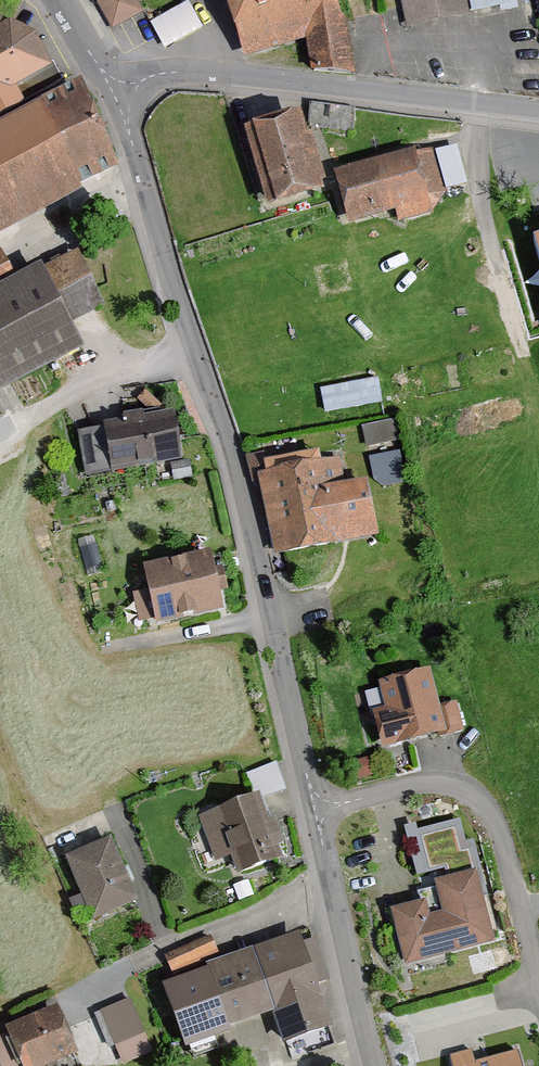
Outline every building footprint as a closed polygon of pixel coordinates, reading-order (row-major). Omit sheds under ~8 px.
[(108,32),(136,16),(127,0),(94,0),(91,2),(108,32)] [(297,43),(302,74),(348,79),(333,9),(322,10),(319,0),(217,0),(234,61),(297,43)] [(402,33),(507,9),(505,0),(395,0),(402,33)] [(152,22),(167,47),(204,27),(189,1),(152,22)] [(23,41),(0,30),(0,100),(43,71),(23,41)] [(62,90),(0,124),(0,230),(107,172),(62,90)] [(229,137),(257,218),(313,199),(285,118),(229,137)] [(326,184),(344,235),(442,200),(424,149),(326,184)] [(517,248),(538,317),(538,241),(517,248)] [(75,349),(63,327),(95,311),(66,256),(29,275),(25,268),(2,281),(0,277),(0,389),(75,349)] [(321,388),(326,413),(383,404),(379,378),(321,388)] [(92,431),(102,478),(180,461),(170,414),(92,431)] [(397,418),(362,425),(366,446),(401,439),(397,418)] [(374,483),(405,481),(404,453),(373,454),(374,483)] [(332,461),(248,481),(267,559),(367,535),(355,485),(339,489),(332,461)] [(146,630),(219,613),(205,556),(132,573),(146,630)] [(422,672),(367,687),(374,713),(361,716),(371,753),(439,735),(422,672)] [(227,876),(272,858),(250,802),(191,825),(207,867),(221,862),(227,876)] [(408,830),(416,865),(468,854),(460,819),(408,830)] [(83,925),(123,907),(96,847),(56,864),(83,925)] [(432,916),(419,919),(415,906),(381,915),(395,969),(484,944),(465,876),(424,887),(432,916)] [(209,965),(202,948),(156,965),(163,984),(148,990),(171,1051),(259,1018),(271,1050),(317,1032),(281,938),(209,965)] [(92,1018),(113,1065),(115,1065),(142,1055),(121,1005),(92,1018)] [(60,1059),(37,1011),(0,1029),(0,1054),(6,1065),(45,1065),(60,1059)] [(515,1054),(466,1065),(464,1053),(439,1059),(441,1065),(518,1065),(515,1054)]
